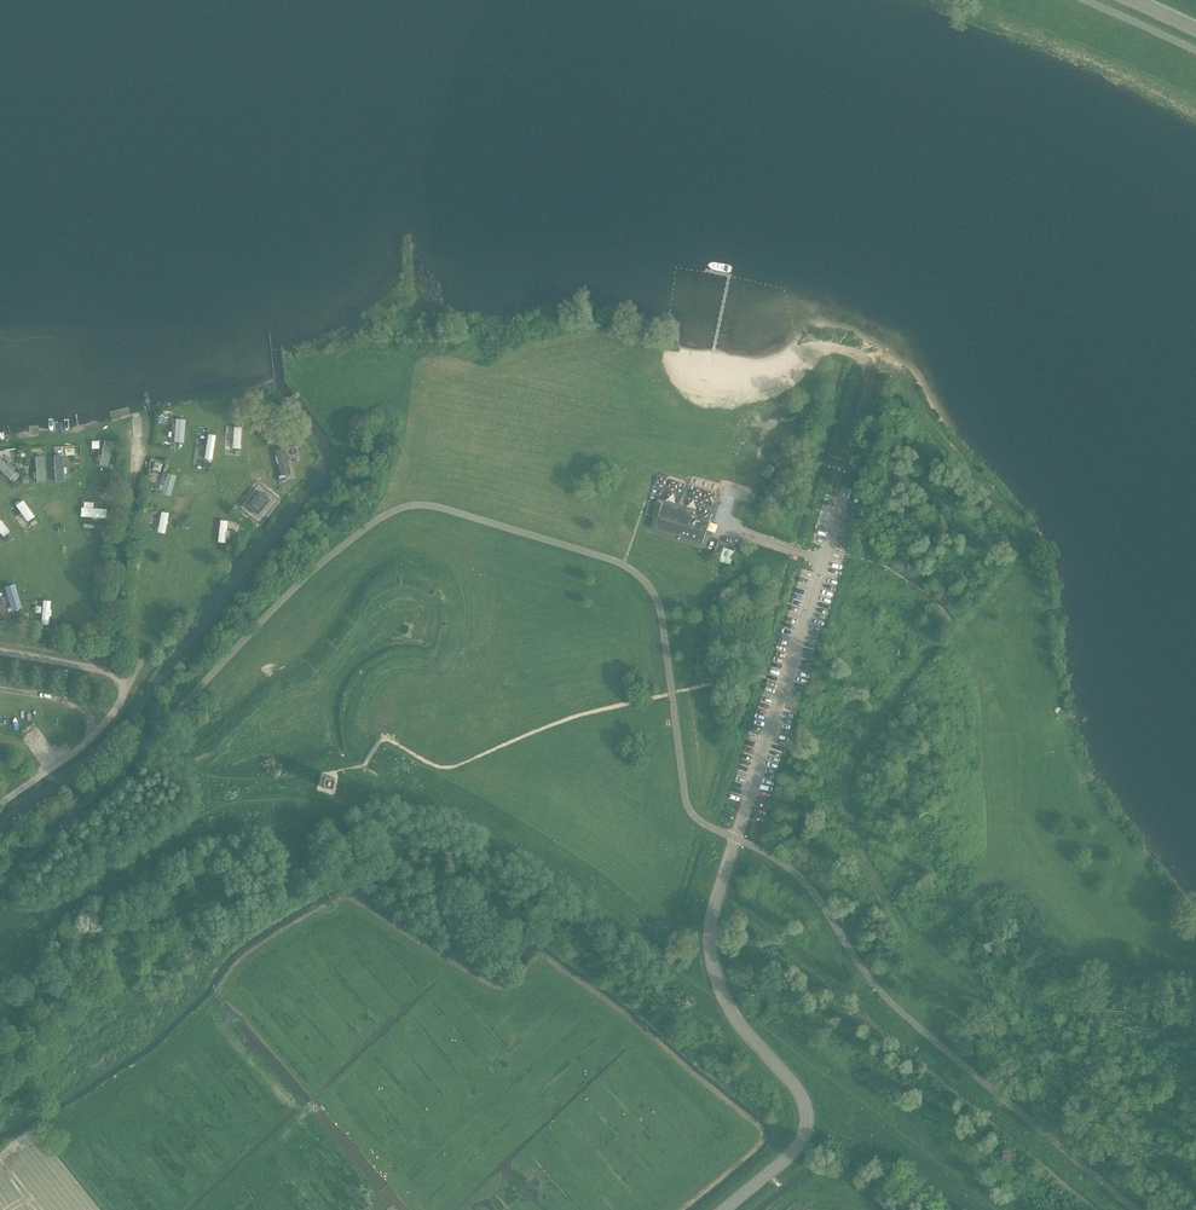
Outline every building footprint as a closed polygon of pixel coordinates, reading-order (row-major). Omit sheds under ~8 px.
[(186,418),(176,418),(175,441),(185,441),(186,418)] [(235,447),(242,447),(242,426),(227,425),(226,453),(235,453),(235,447)] [(214,459),(216,434),(199,432),(197,451),(206,452),(205,458),(214,459)] [(112,467),(113,440),(93,439),(93,446),(101,447),(100,466),(112,467)] [(279,480),(289,479),(288,447),(278,448),(279,480)] [(64,454),(55,454),(56,480),(65,480),(64,454)] [(20,474),(2,455),(0,457),(0,468),(13,481),(20,474)] [(37,480),(47,480),(46,455),(36,455),(37,480)] [(162,470),(163,461),(154,460),(153,468),(162,470)] [(762,474),(769,479),(776,469),(770,464),(762,474)] [(162,471),(152,469),(148,487),(158,490),(162,471)] [(171,495),(177,474),(168,471),(161,493),(171,495)] [(271,500),(260,491),(247,507),(258,515),(271,500)] [(184,495),(176,516),(187,520),(195,499),(184,495)] [(26,530),(39,521),(24,499),(11,507),(26,530)] [(62,499),(53,500),(58,524),(66,523),(62,499)] [(655,516),(652,527),(702,543),(711,514),(666,501),(661,518),(655,516)] [(107,508),(82,506),(82,515),(106,517),(107,508)] [(166,533),(170,512),(163,510),(158,531),(166,533)] [(5,536),(12,530),(0,517),(0,531),(5,536)] [(229,542),(230,519),(221,519),(219,541),(229,542)] [(725,546),(721,561),(732,564),(736,549),(725,546)] [(0,588),(0,602),(3,612),(23,606),(16,583),(0,588)] [(50,624),(51,599),(43,599),(42,624),(50,624)] [(321,787),(332,789),(335,778),(323,775),(321,787)]
